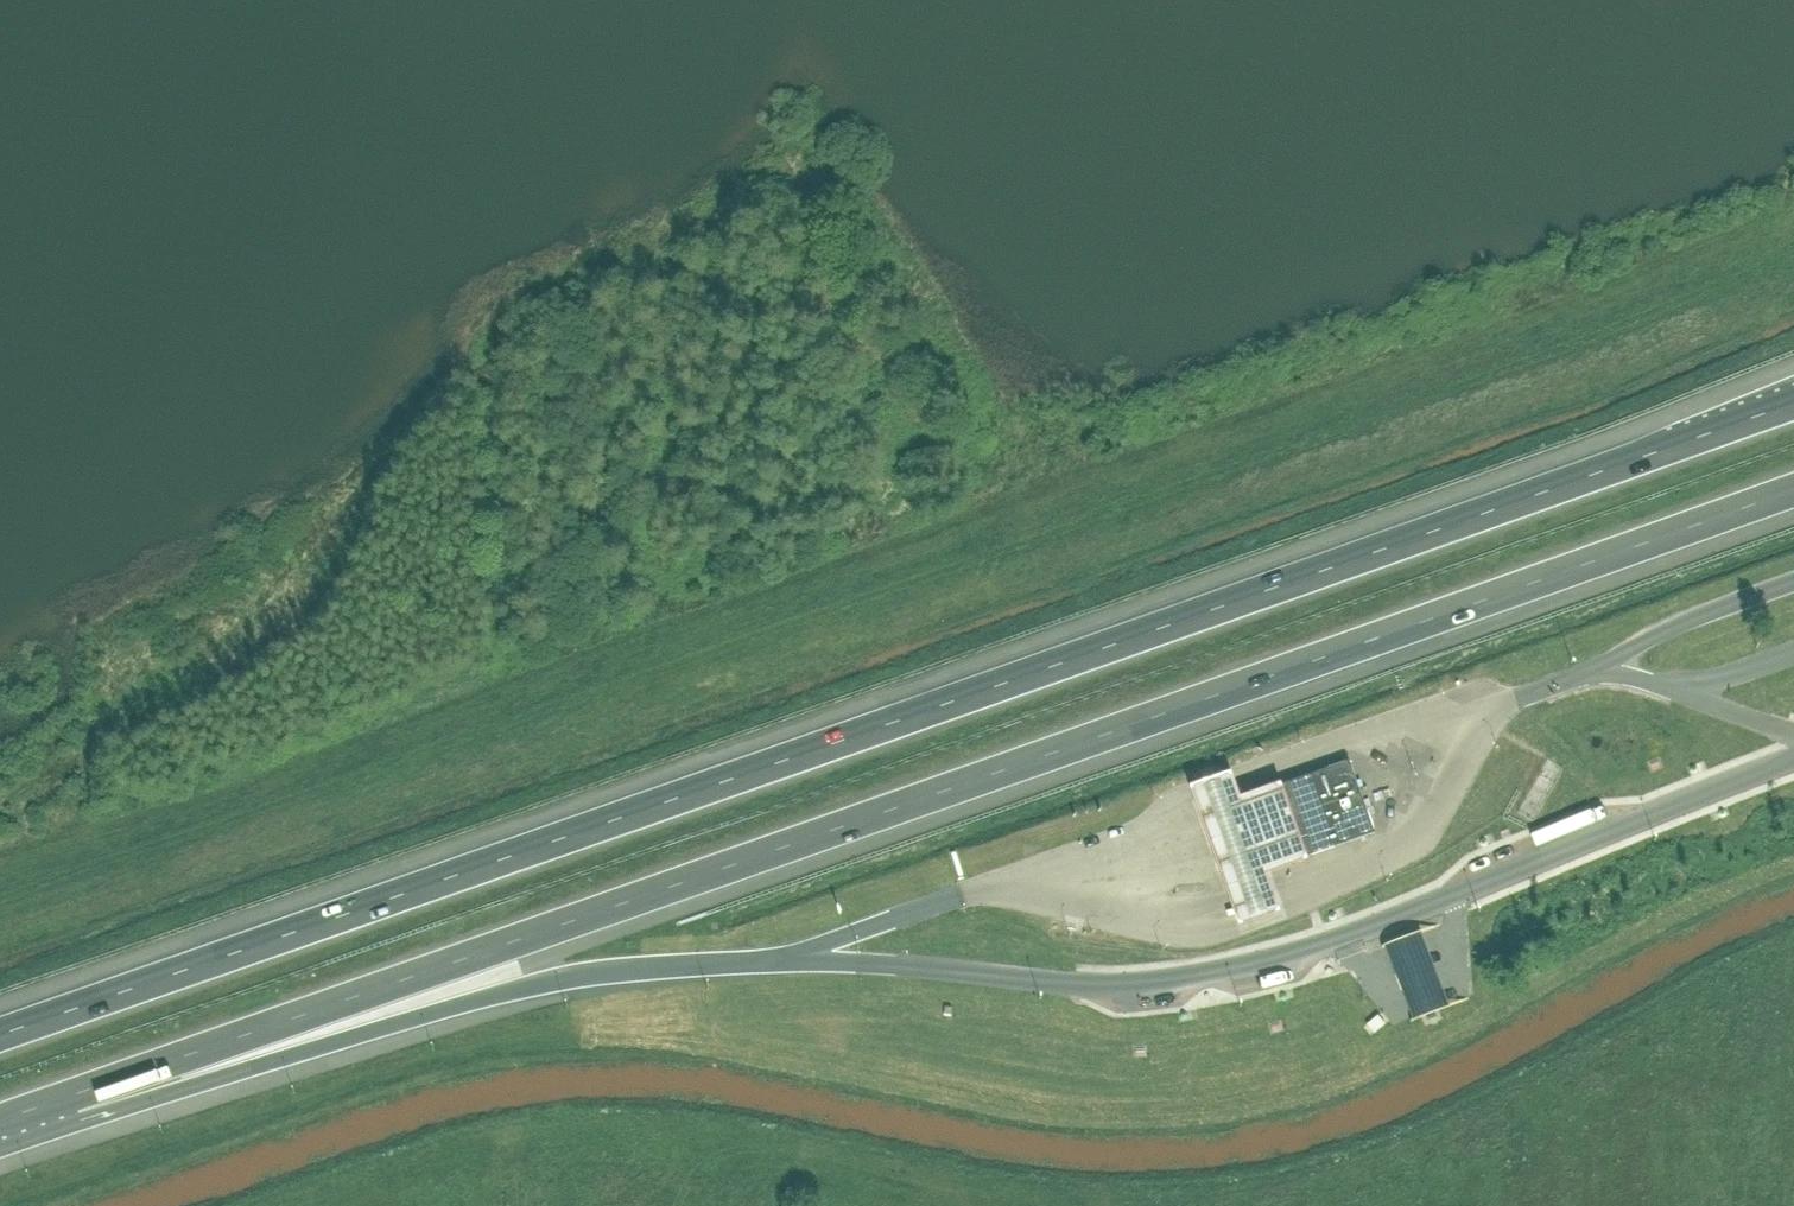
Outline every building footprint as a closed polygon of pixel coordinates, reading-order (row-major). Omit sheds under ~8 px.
[(1346,760),(1277,785),(1303,857),(1372,833),(1346,760)] [(1266,871),(1303,857),(1277,785),(1241,798),(1230,768),(1191,782),(1241,918),(1278,904),(1266,871)] [(1424,937),(1386,950),(1411,1022),(1449,1009),(1437,973),(1424,937)]
